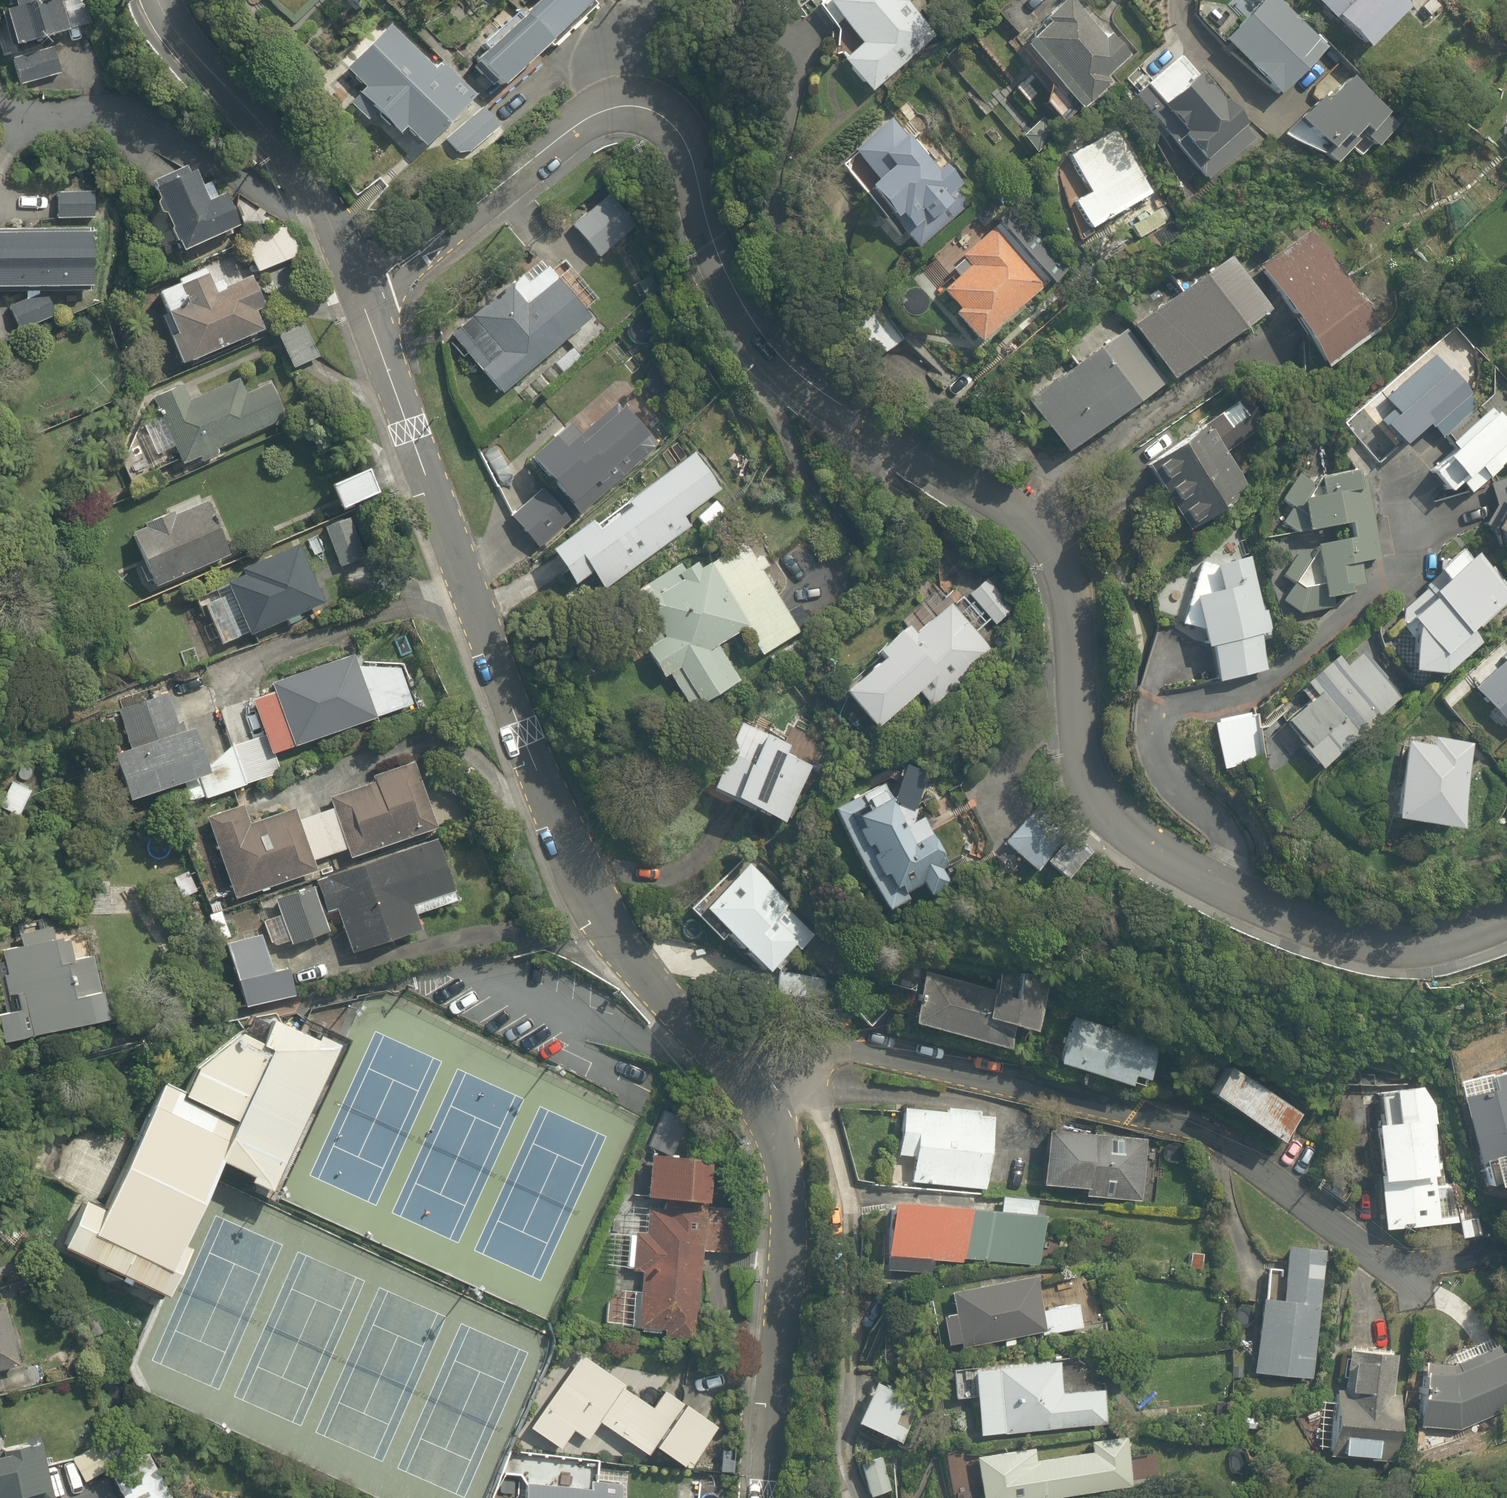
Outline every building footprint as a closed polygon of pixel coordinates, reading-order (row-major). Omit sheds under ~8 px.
[(13,9),(0,13),(0,20),(10,53),(19,85),(60,73),(51,41),(65,37),(55,0),(11,0),(13,9)] [(471,60),(497,88),(589,0),(535,0),(471,60)] [(835,33),(843,27),(858,46),(838,62),(865,94),(937,36),(910,3),(913,0),(808,0),(835,33)] [(1015,44),(1077,114),(1110,85),(1105,79),(1128,58),(1092,18),(1090,20),(1072,0),(1060,0),(1032,25),(1034,27),(1015,44)] [(1269,0),(1264,0),(1241,21),(1222,0),(1206,0),(1189,15),(1268,95),(1316,52),(1269,0)] [(1364,46),(1410,1),(1409,0),(1318,0),(1364,46)] [(432,69),(390,26),(344,70),(362,89),(344,106),(364,127),(378,113),(397,133),(401,129),(420,150),(440,131),(467,105),(462,100),(472,90),(442,59),(432,69)] [(1132,98),(1130,100),(1156,126),(1150,133),(1203,185),(1256,131),(1176,53),(1143,87),(1132,98)] [(1387,122),(1347,74),(1339,81),(1330,71),(1305,92),(1314,104),(1294,121),(1319,152),(1339,136),(1342,140),(1356,129),(1365,140),(1387,122)] [(497,122),(474,98),(467,105),(440,131),(462,155),(497,122)] [(920,244),(973,195),(912,130),(906,135),(889,117),(837,165),(867,197),(872,193),(920,244)] [(1065,153),(1086,193),(1069,199),(1086,231),(1153,194),(1116,126),(1065,153)] [(197,184),(192,171),(150,188),(177,251),(237,226),(223,193),(216,195),(210,179),(197,184)] [(53,194),(53,217),(90,217),(90,195),(53,194)] [(596,194),(566,218),(594,255),(625,232),(596,194)] [(953,311),(977,339),(1044,281),(995,224),(959,255),(968,266),(941,288),(957,307),(953,311)] [(1380,326),(1310,227),(1255,266),(1326,365),(1380,326)] [(245,245),(256,270),(295,253),(284,228),(245,245)] [(84,288),(85,236),(0,235),(0,287),(84,288)] [(1026,398),(1061,449),(1266,311),(1232,260),(1026,398)] [(554,277),(545,267),(527,282),(517,270),(504,282),(508,287),(450,336),(500,394),(589,318),(581,309),(595,297),(568,265),(554,277)] [(178,280),(156,289),(171,327),(161,332),(175,366),(263,331),(255,310),(261,308),(249,278),(229,286),(224,275),(213,279),(207,266),(177,278),(178,280)] [(3,305),(14,335),(53,321),(43,291),(3,305)] [(879,315),(855,331),(874,358),(898,341),(879,315)] [(304,322),(276,334),(290,366),(318,354),(304,322)] [(1506,458),(1506,449),(1502,443),(1506,439),(1506,425),(1488,405),(1480,413),(1434,356),(1382,399),(1390,408),(1376,420),(1397,446),(1427,421),(1449,447),(1426,469),(1446,491),(1456,482),(1468,495),(1506,458)] [(183,382),(150,395),(178,466),(196,459),(198,463),(218,455),(215,447),(285,420),(269,380),(243,390),(237,375),(188,394),(183,382)] [(1215,416),(1149,459),(1150,461),(1191,523),(1242,490),(1219,455),(1249,435),(1238,419),(1244,414),(1235,400),(1213,414),(1215,416)] [(536,548),(655,443),(630,416),(625,420),(612,405),(581,432),(570,419),(528,456),(550,481),(508,517),(536,548)] [(589,519),(547,548),(571,583),(590,570),(602,588),(690,528),(682,517),(692,510),(704,527),(723,513),(711,496),(719,491),(692,453),(592,523),(589,519)] [(377,491),(367,468),(330,484),(340,508),(377,491)] [(1506,478),(1482,524),(1506,537),(1506,479),(1506,478)] [(1375,556),(1365,487),(1364,482),(1332,486),(1333,492),(1299,497),(1303,530),(1310,529),(1312,543),(1312,547),(1283,551),(1256,555),(1260,586),(1280,583),(1284,576),(1292,582),(1279,607),(1295,617),(1322,613),(1320,597),(1351,592),(1350,583),(1361,581),(1358,559),(1375,556)] [(153,586),(225,555),(202,500),(129,531),(153,586)] [(353,516),(322,527),(337,566),(367,555),(353,516)] [(287,623),(296,619),(294,615),(321,604),(296,544),(238,568),(240,573),(221,580),(223,585),(193,598),(198,611),(202,610),(216,644),(237,636),(245,633),(245,635),(285,619),(287,623)] [(722,641),(729,636),(742,657),(755,649),(757,653),(795,629),(758,569),(765,564),(759,553),(752,557),(746,547),(717,565),(705,546),(615,602),(660,676),(665,673),(688,710),(743,676),(722,641)] [(1257,631),(1264,630),(1261,611),(1254,612),(1246,557),(1218,551),(1215,565),(1197,562),(1182,625),(1196,623),(1199,646),(1210,645),(1215,679),(1263,672),(1257,631)] [(1467,551),(1373,636),(1407,672),(1445,672),(1476,643),(1466,632),(1506,596),(1467,551)] [(928,707),(992,658),(948,602),(911,633),(909,632),(908,632),(906,632),(904,632),(903,632),(901,632),(899,632),(898,632),(896,632),(894,633),(893,633),(891,634),(890,635),(888,635),(887,636),(885,637),(884,638),(883,639),(882,641),(880,642),(879,643),(878,644),(877,646),(877,647),(876,649),(875,650),(875,652),(874,654),(874,655),(873,657),(873,659),(873,660),(873,662),(873,664),(840,689),(869,726),(916,691),(928,707)] [(1307,703),(1285,720),(1303,743),(1300,745),(1318,768),(1352,741),(1348,736),(1396,697),(1359,651),(1342,665),(1334,655),(1305,678),(1301,695),(1307,703)] [(406,702),(393,667),(357,667),(352,652),(264,685),(267,695),(250,701),(269,753),(406,702)] [(1473,690),(1506,725),(1506,658),(1473,690)] [(127,799),(201,772),(197,760),(184,725),(174,728),(162,694),(119,710),(121,716),(118,717),(129,748),(115,753),(116,757),(108,757),(109,768),(116,768),(127,799)] [(254,739),(240,701),(215,710),(229,748),(197,760),(210,796),(268,775),(254,739)] [(1255,712),(1211,720),(1220,767),(1264,758),(1255,712)] [(751,727),(741,722),(707,785),(780,820),(810,764),(785,751),(787,746),(766,735),(770,728),(755,720),(751,727)] [(1430,738),(1429,746),(1412,744),(1412,741),(1403,740),(1394,817),(1458,825),(1467,742),(1430,738)] [(326,806),(315,810),(311,800),(261,816),(255,798),(203,815),(230,897),(311,871),(308,861),(343,850),(346,859),(433,831),(406,749),(366,765),(365,765),(364,765),(362,766),(361,766),(360,767),(359,767),(358,768),(357,768),(356,769),(355,770),(355,771),(354,771),(353,772),(352,773),(352,774),(351,775),(350,776),(350,777),(349,778),(349,779),(348,780),(348,781),(348,783),(348,784),(347,785),(347,786),(347,787),(347,788),(323,796),(326,806)] [(26,788),(8,778),(0,794),(0,808),(13,814),(26,788)] [(928,827),(920,811),(889,802),(881,785),(828,810),(879,917),(919,899),(921,903),(947,891),(954,862),(952,856),(937,823),(928,827)] [(1066,878),(1086,855),(1030,809),(1003,841),(1035,868),(1043,859),(1066,878)] [(325,930),(329,929),(324,914),(333,910),(339,929),(348,953),(412,930),(408,917),(453,901),(431,839),(270,894),(288,944),(325,930)] [(771,886),(753,868),(739,881),(734,876),(702,907),(764,970),(791,944),(796,948),(811,934),(768,890),(771,886)] [(220,939),(230,936),(221,907),(199,914),(208,943),(220,939)] [(91,956),(80,958),(76,934),(55,938),(52,923),(12,930),(13,937),(5,938),(7,952),(0,953),(0,976),(6,1004),(0,1005),(0,1039),(103,1018),(91,956)] [(230,936),(220,939),(242,1006),(290,991),(267,923),(230,936)] [(1034,1031),(1044,999),(925,964),(908,1022),(1005,1050),(1013,1025),(1034,1031)] [(1142,1080),(1155,1047),(1070,1014),(1053,1058),(1123,1085),(1127,1075),(1142,1080)] [(94,1254),(185,1297),(246,1165),(298,1190),(359,1060),(294,1025),(283,1044),(263,1032),(166,1099),(94,1254)] [(1226,1065),(1206,1093),(1275,1142),(1295,1113),(1226,1065)] [(1434,1088),(1378,1090),(1379,1123),(1374,1123),(1377,1234),(1438,1232),(1434,1088)] [(1463,1106),(1493,1195),(1506,1191),(1506,1091),(1463,1106)] [(975,1116),(975,1109),(944,1107),(944,1112),(899,1109),(895,1156),(910,1157),(908,1183),(984,1188),(989,1117),(975,1116)] [(1082,1197),(1142,1200),(1145,1138),(1041,1133),(1038,1187),(1082,1189),(1082,1197)] [(705,1156),(645,1153),(641,1232),(634,1231),(634,1236),(627,1236),(625,1271),(640,1271),(638,1327),(697,1330),(701,1251),(733,1252),(734,1218),(713,1217),(714,1202),(703,1201),(705,1156)] [(967,1211),(967,1206),(958,1206),(958,1197),(889,1193),(886,1254),(926,1256),(926,1260),(958,1262),(958,1258),(1035,1262),(1038,1216),(1033,1215),(1034,1199),(998,1198),(998,1204),(985,1203),(979,1212),(967,1211)] [(1323,1248),(1286,1245),(1281,1304),(1257,1302),(1251,1372),(1312,1378),(1323,1248)] [(1013,1338),(1079,1328),(1075,1303),(1036,1309),(1031,1277),(953,1289),(952,1314),(942,1314),(947,1344),(962,1346),(1002,1339),(1003,1347),(1014,1345),(1013,1338)] [(14,1363),(0,1314),(0,1367),(14,1363)] [(1416,1428),(1457,1430),(1506,1405),(1506,1353),(1504,1347),(1484,1357),(1480,1349),(1454,1362),(1423,1359),(1416,1428)] [(1387,1400),(1390,1350),(1346,1348),(1344,1402),(1332,1401),(1329,1456),(1391,1460),(1394,1400),(1387,1400)] [(645,1402),(582,1358),(529,1434),(553,1451),(567,1432),(583,1444),(597,1425),(643,1457),(652,1445),(688,1470),(714,1434),(653,1391),(645,1402)] [(973,1397),(976,1435),(1101,1425),(1098,1390),(1069,1392),(1066,1359),(971,1367),(972,1375),(953,1377),(954,1399),(973,1397)] [(890,1391),(868,1381),(850,1421),(904,1446),(918,1417),(892,1405),(894,1401),(887,1398),(890,1391)] [(1087,1442),(1087,1448),(1031,1454),(1030,1449),(975,1455),(980,1497),(1058,1497),(1126,1490),(1121,1443),(1104,1445),(1103,1440),(1087,1442)] [(47,1489),(36,1442),(0,1450),(0,1497),(9,1497),(47,1489)] [(72,1481),(81,1476),(84,1482),(102,1472),(91,1450),(72,1459),(76,1466),(67,1471),(72,1481)] [(629,1474),(598,1472),(598,1462),(503,1456),(502,1478),(519,1479),(518,1497),(628,1497),(629,1474)] [(860,1460),(869,1497),(871,1497),(885,1495),(876,1456),(860,1460)] [(939,1462),(946,1497),(975,1497),(967,1457),(939,1462)] [(114,1486),(121,1497),(162,1497),(148,1469),(114,1486)] [(297,1497),(324,1497),(304,1486),(297,1497)]
